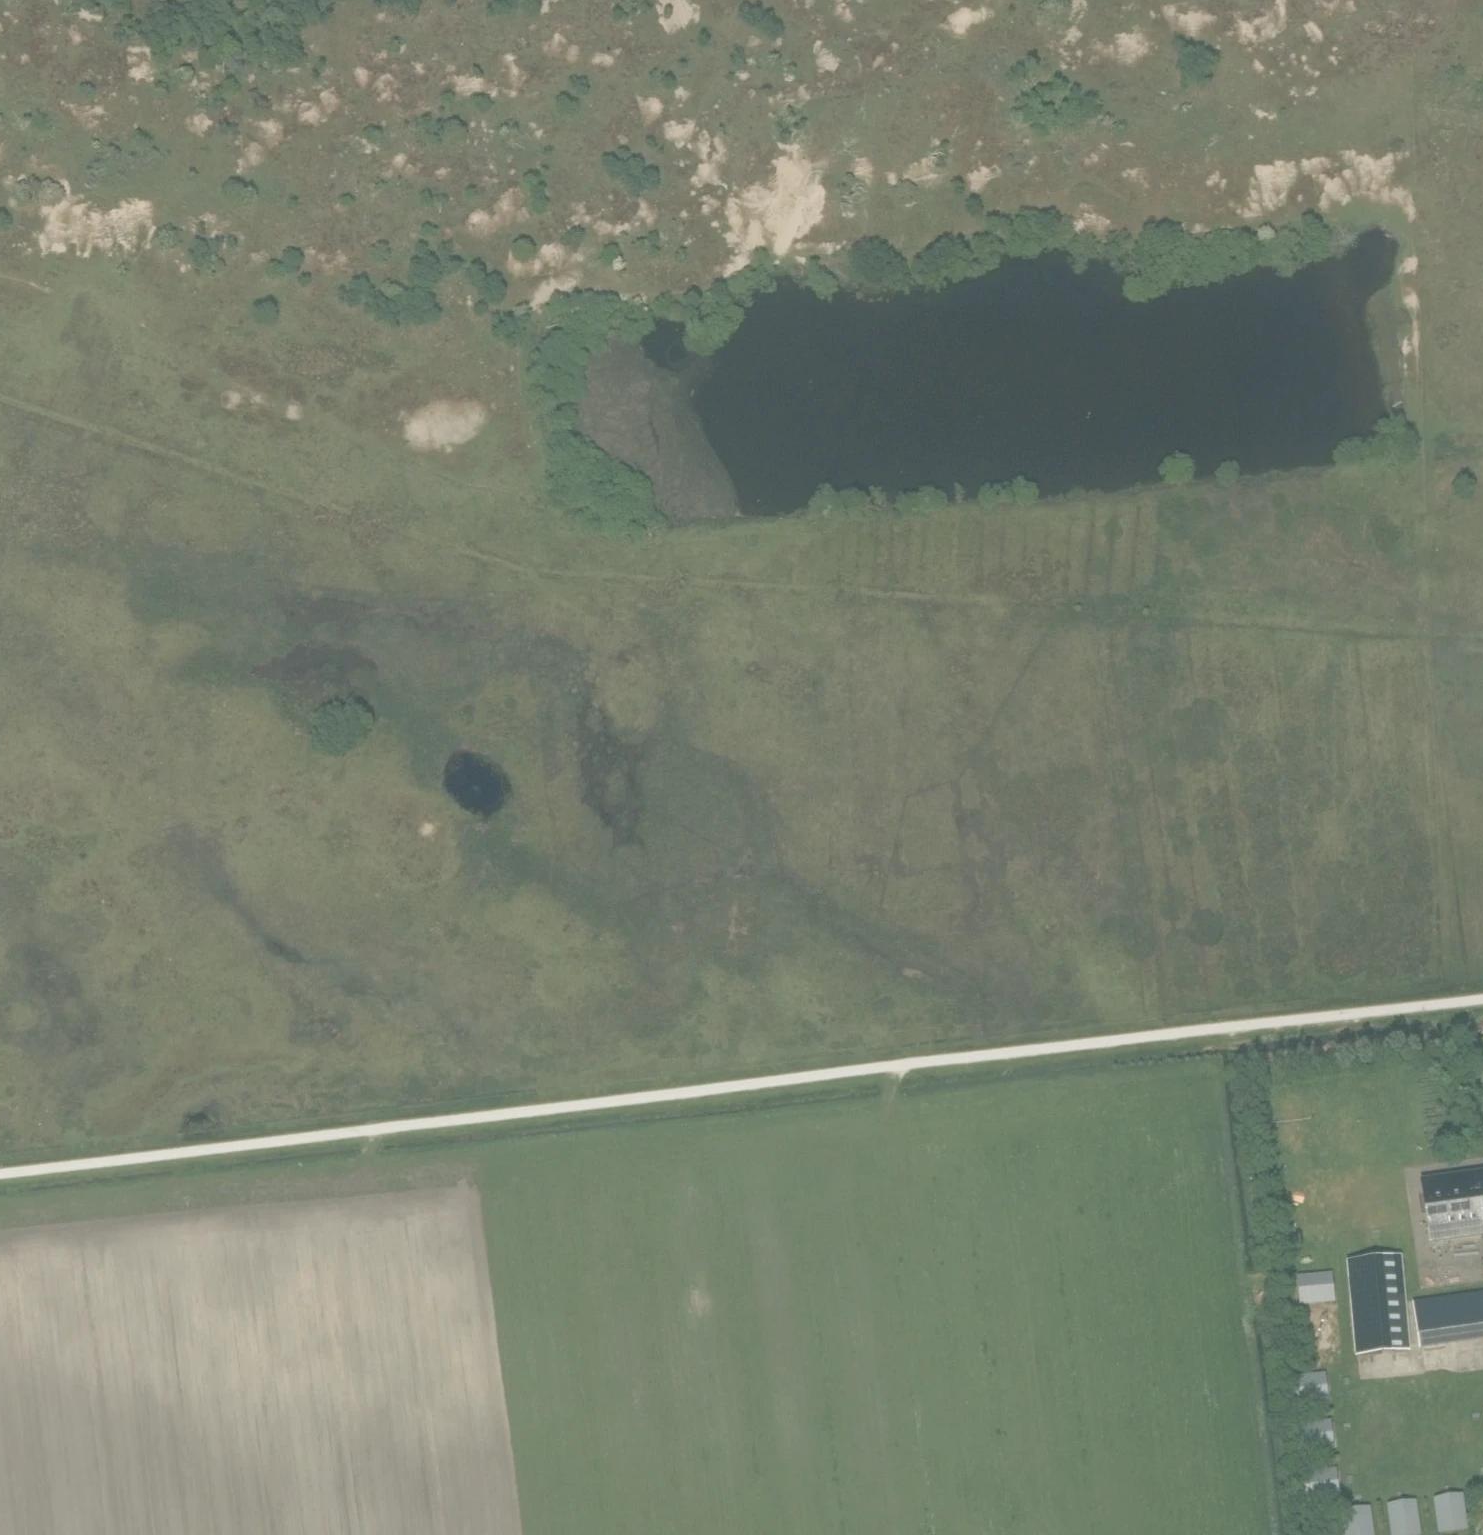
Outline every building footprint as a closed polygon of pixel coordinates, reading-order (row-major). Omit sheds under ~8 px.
[(1423,1183),(1427,1212),(1440,1211),(1444,1240),(1482,1234),(1482,1175),(1423,1183)] [(1408,1352),(1399,1257),(1348,1262),(1357,1357),(1408,1352)] [(1307,1284),(1309,1302),(1336,1299),(1334,1280),(1307,1284)] [(1446,1295),(1414,1299),(1419,1339),(1420,1351),(1452,1347),(1446,1295)] [(1329,1372),(1293,1374),(1294,1404),(1331,1402),(1329,1372)] [(1297,1423),(1301,1453),(1337,1448),(1333,1418),(1297,1423)] [(1304,1469),(1306,1499),(1341,1497),(1340,1467),(1304,1469)] [(1440,1531),(1470,1529),(1467,1493),(1437,1496),(1440,1531)] [(1421,1500),(1392,1502),(1393,1534),(1423,1534),(1421,1500)] [(1346,1509),(1348,1534),(1377,1534),(1375,1506),(1346,1509)]
